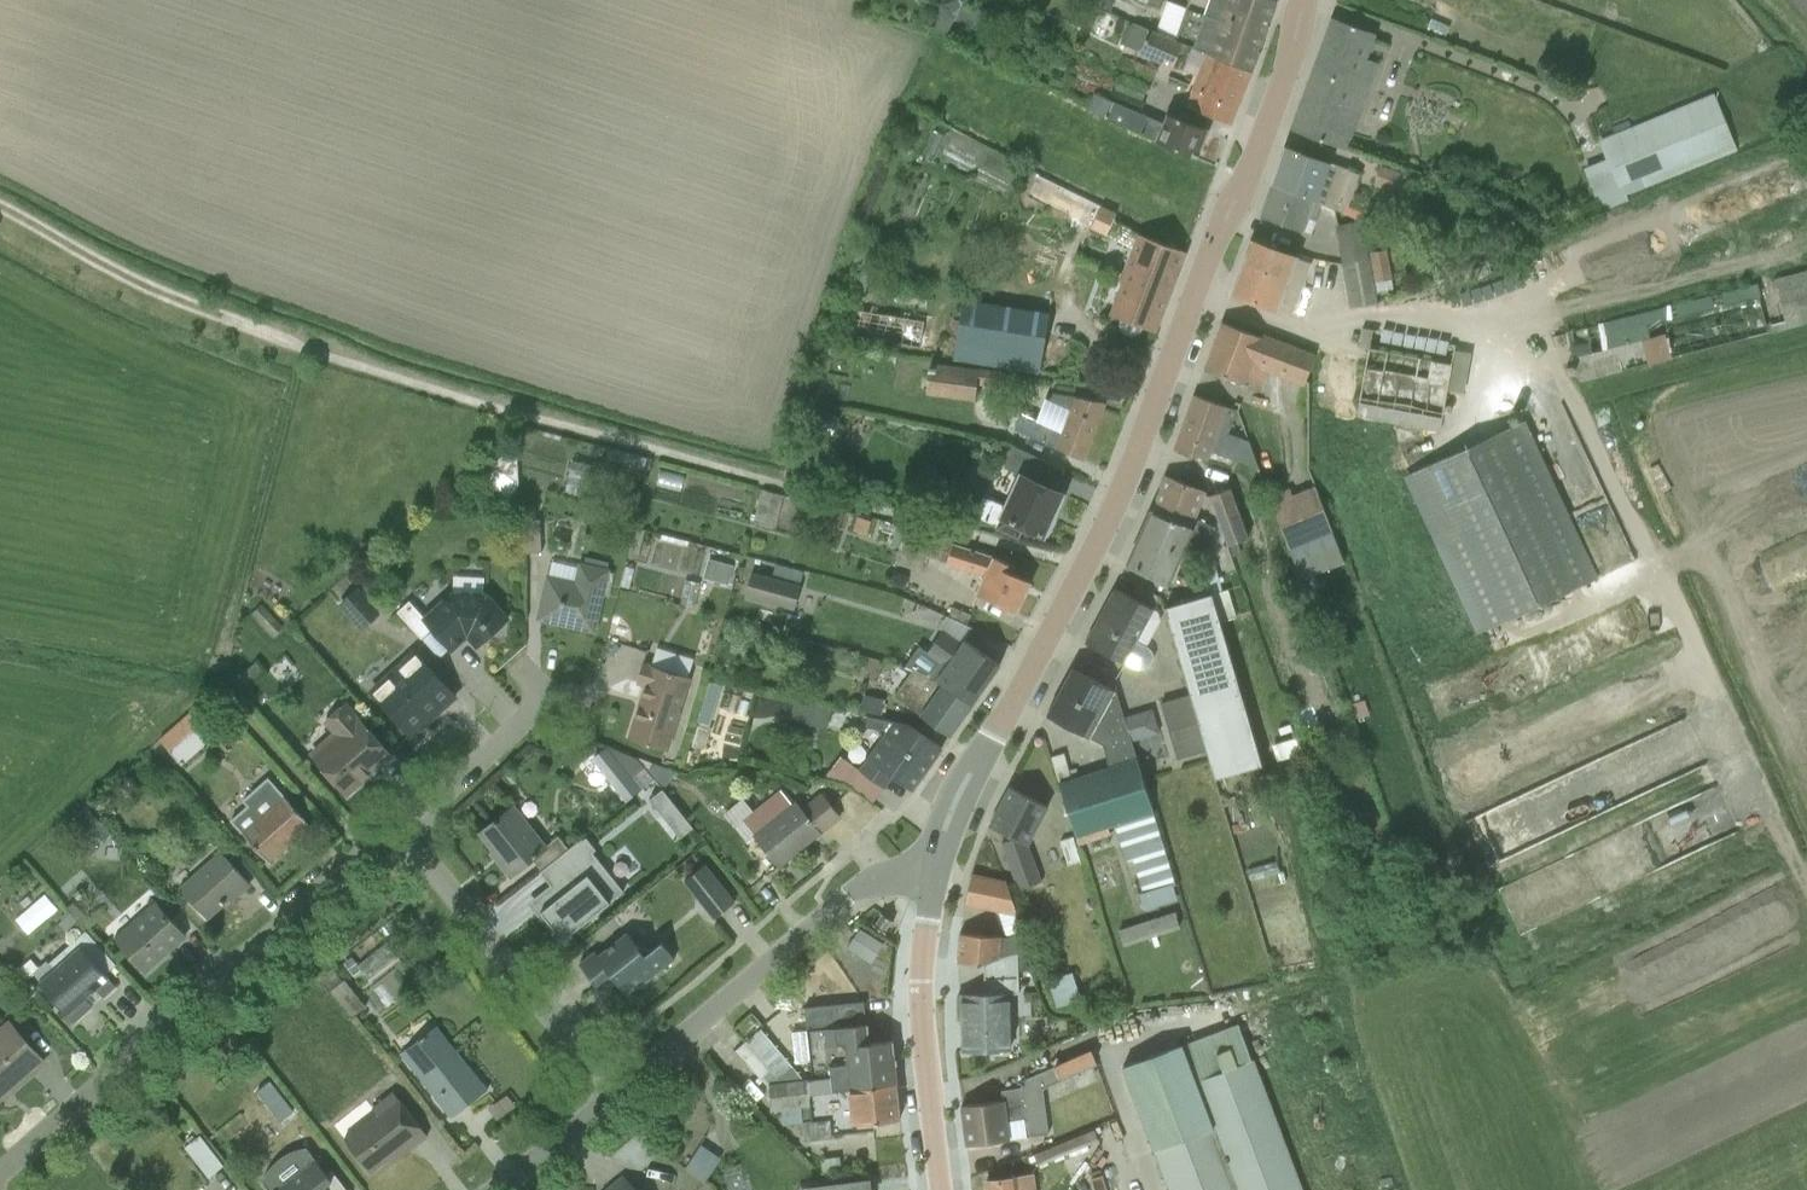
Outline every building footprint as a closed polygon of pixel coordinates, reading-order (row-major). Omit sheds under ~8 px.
[(953,19),(962,1),(960,0),(956,0),(942,5),(939,4),(928,24),(945,34),(953,19)] [(987,35),(997,17),(964,0),(963,0),(962,1),(953,19),(987,35)] [(1109,10),(1113,0),(1099,0),(1097,5),(1109,10)] [(1249,72),(1274,1),(1273,0),(1189,0),(1185,9),(1166,1),(1155,30),(1182,42),(1206,52),(1249,72)] [(1331,17),(1290,129),(1346,150),(1378,63),(1366,59),(1369,52),(1371,52),(1374,43),(1372,42),(1375,34),(1331,17)] [(1172,67),(1182,42),(1155,30),(1132,20),(1121,44),(1139,51),(1138,53),(1172,67)] [(1249,72),(1206,52),(1185,103),(1228,123),(1249,72)] [(1112,89),(1141,102),(1148,86),(1119,73),(1112,89)] [(1625,194),(1736,149),(1713,92),(1599,139),(1605,157),(1583,167),(1599,208),(1627,197),(1625,194)] [(1086,108),(1196,158),(1208,129),(1205,128),(1204,129),(1166,113),(1162,122),(1094,93),(1086,108)] [(922,157),(932,160),(944,134),(933,129),(921,155),(918,154),(916,159),(920,161),(922,157)] [(1349,168),(1284,145),(1271,183),(1321,202),(1320,204),(1363,221),(1366,212),(1347,205),(1356,180),(1358,174),(1348,170),(1349,168)] [(1409,175),(1380,165),(1372,185),(1402,196),(1409,175)] [(1115,213),(1037,176),(1027,196),(1105,235),(1115,213)] [(1321,202),(1271,183),(1259,215),(1311,234),(1316,220),(1314,219),(1320,204),(1321,202)] [(1363,221),(1335,225),(1341,264),(1369,260),(1363,221)] [(1153,331),(1183,252),(1138,234),(1108,314),(1119,318),(1117,324),(1120,329),(1124,334),(1129,335),(1135,335),(1140,331),(1143,327),(1153,331)] [(1311,263),(1250,241),(1231,292),(1291,315),(1311,263)] [(1390,278),(1391,278),(1386,249),(1369,252),(1373,281),(1375,281),(1376,291),(1392,289),(1390,278)] [(1377,304),(1369,260),(1341,264),(1349,309),(1377,304)] [(1551,337),(1554,348),(1568,344),(1578,381),(1806,323),(1806,270),(1565,331),(1566,333),(1551,337)] [(962,298),(953,356),(1038,373),(1048,311),(962,298)] [(838,307),(833,333),(919,345),(923,320),(838,307)] [(1260,336),(1221,321),(1203,367),(1261,389),(1268,372),(1303,386),(1314,354),(1261,333),(1260,336)] [(1364,365),(1355,413),(1438,431),(1445,389),(1462,391),(1470,354),(1453,350),(1454,344),(1371,327),(1371,329),(1361,327),(1358,345),(1367,346),(1364,365)] [(928,362),(925,392),(974,399),(976,384),(1018,389),(1020,373),(928,362)] [(1011,432),(1079,458),(1101,400),(1074,396),(1073,387),(1051,383),(1049,400),(1045,398),(1036,418),(1020,411),(1011,432)] [(1193,394),(1173,448),(1207,459),(1210,452),(1255,468),(1248,441),(1227,433),(1235,409),(1193,394)] [(1524,421),(1402,477),(1478,632),(1596,578),(1524,421)] [(481,479),(508,498),(518,483),(516,442),(490,464),(481,479)] [(982,495),(973,515),(995,525),(994,527),(1018,537),(1022,526),(1042,534),(1042,533),(1044,533),(1046,532),(1062,498),(1063,496),(1062,495),(1061,494),(1061,492),(1052,491),(1063,468),(1013,446),(1004,467),(1017,473),(1003,505),(982,495)] [(565,491),(583,495),(591,464),(573,459),(565,491)] [(1164,475),(1149,511),(1191,527),(1186,540),(1193,543),(1203,547),(1208,546),(1215,527),(1195,518),(1206,491),(1164,475)] [(618,503),(631,506),(636,488),(623,484),(618,503)] [(1331,530),(1312,486),(1292,495),(1289,488),(1268,496),(1288,548),(1331,530)] [(753,521),(774,527),(783,494),(762,488),(753,521)] [(1208,496),(1227,546),(1247,537),(1228,488),(1208,496)] [(520,504),(522,553),(541,552),(539,518),(536,519),(535,503),(520,504)] [(1149,511),(1127,562),(1169,581),(1181,555),(1188,558),(1193,543),(1186,540),(1191,527),(1149,511)] [(991,555),(952,542),(951,543),(905,529),(894,563),(923,572),(928,557),(945,563),(945,564),(982,576),(974,592),(1014,611),(1029,580),(1010,572),(1013,565),(991,555)] [(631,558),(677,570),(680,557),(634,546),(631,558)] [(1210,594),(1218,620),(1235,615),(1227,588),(1221,590),(1208,546),(1203,547),(1200,558),(1210,594)] [(711,577),(718,556),(693,548),(686,570),(711,577)] [(539,617),(593,629),(608,562),(586,556),(585,562),(581,561),(576,584),(548,577),(539,617)] [(744,596),(794,609),(800,585),(751,572),(744,596)] [(680,601),(694,605),(701,581),(686,577),(680,601)] [(1113,587),(1084,641),(1133,668),(1139,670),(1144,669),(1148,667),(1152,659),(1152,653),(1150,649),(1146,646),(1160,620),(1155,617),(1157,612),(1151,608),(1157,596),(1136,584),(1129,596),(1113,587)] [(361,630),(381,612),(357,586),(337,605),(361,630)] [(466,636),(476,645),(491,631),(495,631),(503,624),(503,621),(507,617),(486,593),(452,589),(423,615),(409,600),(397,611),(421,638),(432,627),(451,648),(466,636)] [(1214,778),(1262,765),(1218,620),(1210,594),(1163,608),(1189,693),(1206,749),(1214,778)] [(274,635),(283,627),(262,604),(253,612),(274,635)] [(927,679),(971,703),(999,663),(963,638),(961,642),(942,629),(926,652),(939,661),(927,679)] [(729,650),(742,656),(749,640),(735,635),(729,650)] [(414,651),(371,690),(412,733),(454,695),(414,651)] [(1594,660),(1595,678),(1625,676),(1623,658),(1594,660)] [(240,675),(248,683),(264,668),(257,660),(240,675)] [(669,750),(691,676),(642,662),(636,681),(645,683),(629,738),(669,750)] [(1071,667),(1045,714),(1100,744),(1109,767),(1136,758),(1130,742),(1123,717),(1115,691),(1071,667)] [(971,703),(927,679),(911,669),(893,695),(949,734),(971,703)] [(1176,758),(1206,749),(1189,693),(1160,702),(1176,758)] [(860,709),(881,714),(885,699),(863,694),(860,709)] [(1564,695),(1550,702),(1561,724),(1576,717),(1564,695)] [(790,719),(825,728),(830,708),(794,700),(790,719)] [(160,740),(182,764),(233,717),(220,703),(209,712),(196,706),(160,740)] [(310,751),(347,792),(390,754),(345,703),(323,722),(331,732),(310,751)] [(1123,717),(1130,742),(1159,733),(1151,708),(1123,717)] [(1296,733),(1318,725),(1312,708),(1290,716),(1296,733)] [(891,775),(911,789),(940,747),(910,725),(867,715),(864,726),(885,730),(858,768),(883,786),(891,775)] [(695,730),(692,729),(682,765),(735,755),(742,755),(745,745),(709,734),(711,727),(697,722),(695,730)] [(1274,760),(1300,753),(1296,737),(1270,745),(1274,760)] [(854,799),(866,782),(823,750),(811,767),(854,799)] [(630,793),(650,776),(634,757),(614,774),(630,793)] [(1156,822),(1136,758),(1109,767),(1058,783),(1078,846),(1110,836),(1109,833),(1113,831),(1114,835),(1118,834),(1156,822)] [(665,787),(674,773),(653,765),(649,771),(665,787)] [(247,804),(230,819),(241,832),(242,831),(268,861),(310,824),(283,794),(284,794),(268,776),(242,799),(247,804)] [(999,843),(1017,890),(1041,881),(1027,845),(1048,807),(1008,786),(988,824),(1013,838),(999,843)] [(781,791),(744,822),(778,865),(839,816),(819,793),(801,807),(794,800),(791,802),(781,791)] [(104,839),(111,834),(85,805),(76,813),(88,828),(94,828),(104,839)] [(497,861),(509,875),(532,858),(541,869),(568,849),(558,836),(546,845),(514,805),(479,832),(501,858),(497,861)] [(1175,885),(1156,822),(1118,834),(1132,879),(1139,876),(1144,891),(1138,893),(1143,909),(1176,899),(1172,886),(1175,885)] [(1054,834),(1042,837),(1048,862),(1060,859),(1054,834)] [(540,910),(562,938),(624,889),(594,851),(597,848),(587,835),(568,849),(541,869),(539,871),(559,895),(540,910)] [(1067,864),(1078,861),(1071,836),(1060,840),(1067,864)] [(219,849),(178,886),(206,916),(247,880),(219,849)] [(1250,879),(1278,872),(1275,861),(1247,868),(1250,879)] [(704,865),(688,877),(717,914),(733,901),(704,865)] [(1005,881),(971,873),(964,903),(997,911),(1006,937),(958,932),(956,962),(980,964),(983,963),(1024,951),(1028,950),(1005,881)] [(155,903),(115,939),(144,972),(184,936),(155,903)] [(878,917),(868,928),(881,938),(890,926),(878,917)] [(1749,945),(1772,928),(1764,917),(1741,935),(1749,945)] [(846,947),(870,963),(883,942),(860,926),(846,947)] [(614,978),(624,990),(641,976),(644,980),(673,957),(661,941),(645,954),(627,930),(597,953),(594,949),(578,962),(595,984),(603,977),(614,978)] [(38,984),(74,1023),(115,986),(105,974),(116,965),(85,931),(50,963),(55,968),(38,984)] [(368,977),(396,954),(386,941),(358,964),(351,956),(343,963),(352,975),(361,968),(368,977)] [(957,993),(958,1018),(962,1018),(962,1050),(1011,1050),(1009,992),(1018,992),(1018,971),(1027,970),(1024,951),(983,963),(983,993),(957,993)] [(351,1017),(366,1006),(343,977),(342,979),(333,967),(321,976),(330,988),(329,989),(351,1017)] [(1056,1008),(1081,1000),(1072,973),(1047,981),(1056,1008)] [(810,1093),(895,1082),(890,1040),(867,1043),(863,1001),(804,1006),(811,1078),(805,1079),(768,1083),(768,1086),(769,1096),(810,1091),(810,1093)] [(2,1086),(7,1093),(43,1061),(7,1021),(0,1028),(0,1088),(2,1086)] [(1253,1057),(1250,1059),(1236,1022),(1121,1067),(1150,1145),(1168,1189),(1303,1189),(1253,1057)] [(436,1025),(399,1054),(449,1118),(487,1089),(436,1025)] [(768,1083),(805,1079),(759,1027),(735,1049),(768,1086),(768,1083)] [(1001,1100),(960,1104),(965,1145),(1048,1134),(1041,1088),(1096,1065),(1089,1049),(1019,1079),(1020,1087),(1000,1091),(1001,1100)] [(281,1123),(294,1113),(267,1079),(254,1089),(281,1123)] [(899,1119),(895,1082),(810,1093),(810,1091),(769,1096),(771,1108),(773,1108),(773,1112),(780,1112),(781,1121),(786,1121),(787,1124),(802,1122),(804,1141),(834,1138),(832,1133),(873,1129),(872,1122),(899,1119)] [(375,1113),(343,1138),(369,1172),(406,1144),(410,1149),(426,1136),(392,1092),(371,1108),(375,1113)] [(496,1119),(514,1105),(506,1095),(488,1108),(496,1119)] [(1039,1162),(1098,1138),(1094,1126),(1036,1152),(1039,1162)] [(617,1169),(634,1147),(614,1131),(596,1153),(617,1169)] [(208,1177),(223,1165),(199,1135),(184,1147),(208,1177)] [(676,1161),(705,1181),(722,1158),(701,1144),(691,1157),(683,1151),(676,1161)] [(261,1183),(267,1189),(345,1189),(331,1170),(326,1174),(305,1148),(286,1154),(276,1161),(266,1172),(261,1183)] [(622,1175),(605,1189),(635,1189),(622,1175)] [(987,1189),(1037,1189),(1035,1175),(986,1180),(987,1189)] [(793,1179),(781,1181),(782,1189),(795,1189),(793,1179)] [(796,1189),(869,1189),(868,1180),(831,1185),(796,1189)]
